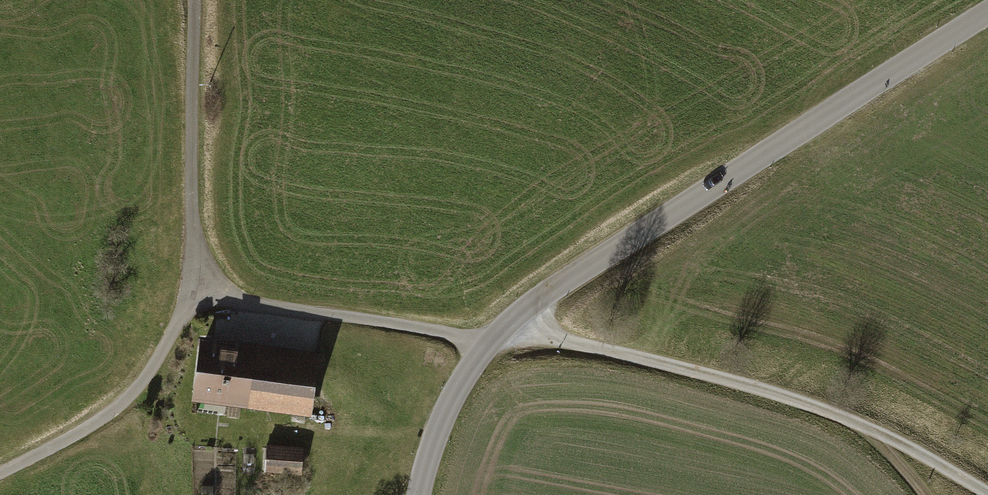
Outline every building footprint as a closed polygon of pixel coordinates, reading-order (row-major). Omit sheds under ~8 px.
[(203,342),(196,394),(307,410),(314,357),(203,342)] [(268,449),(267,467),(298,469),(300,452),(268,449)]
